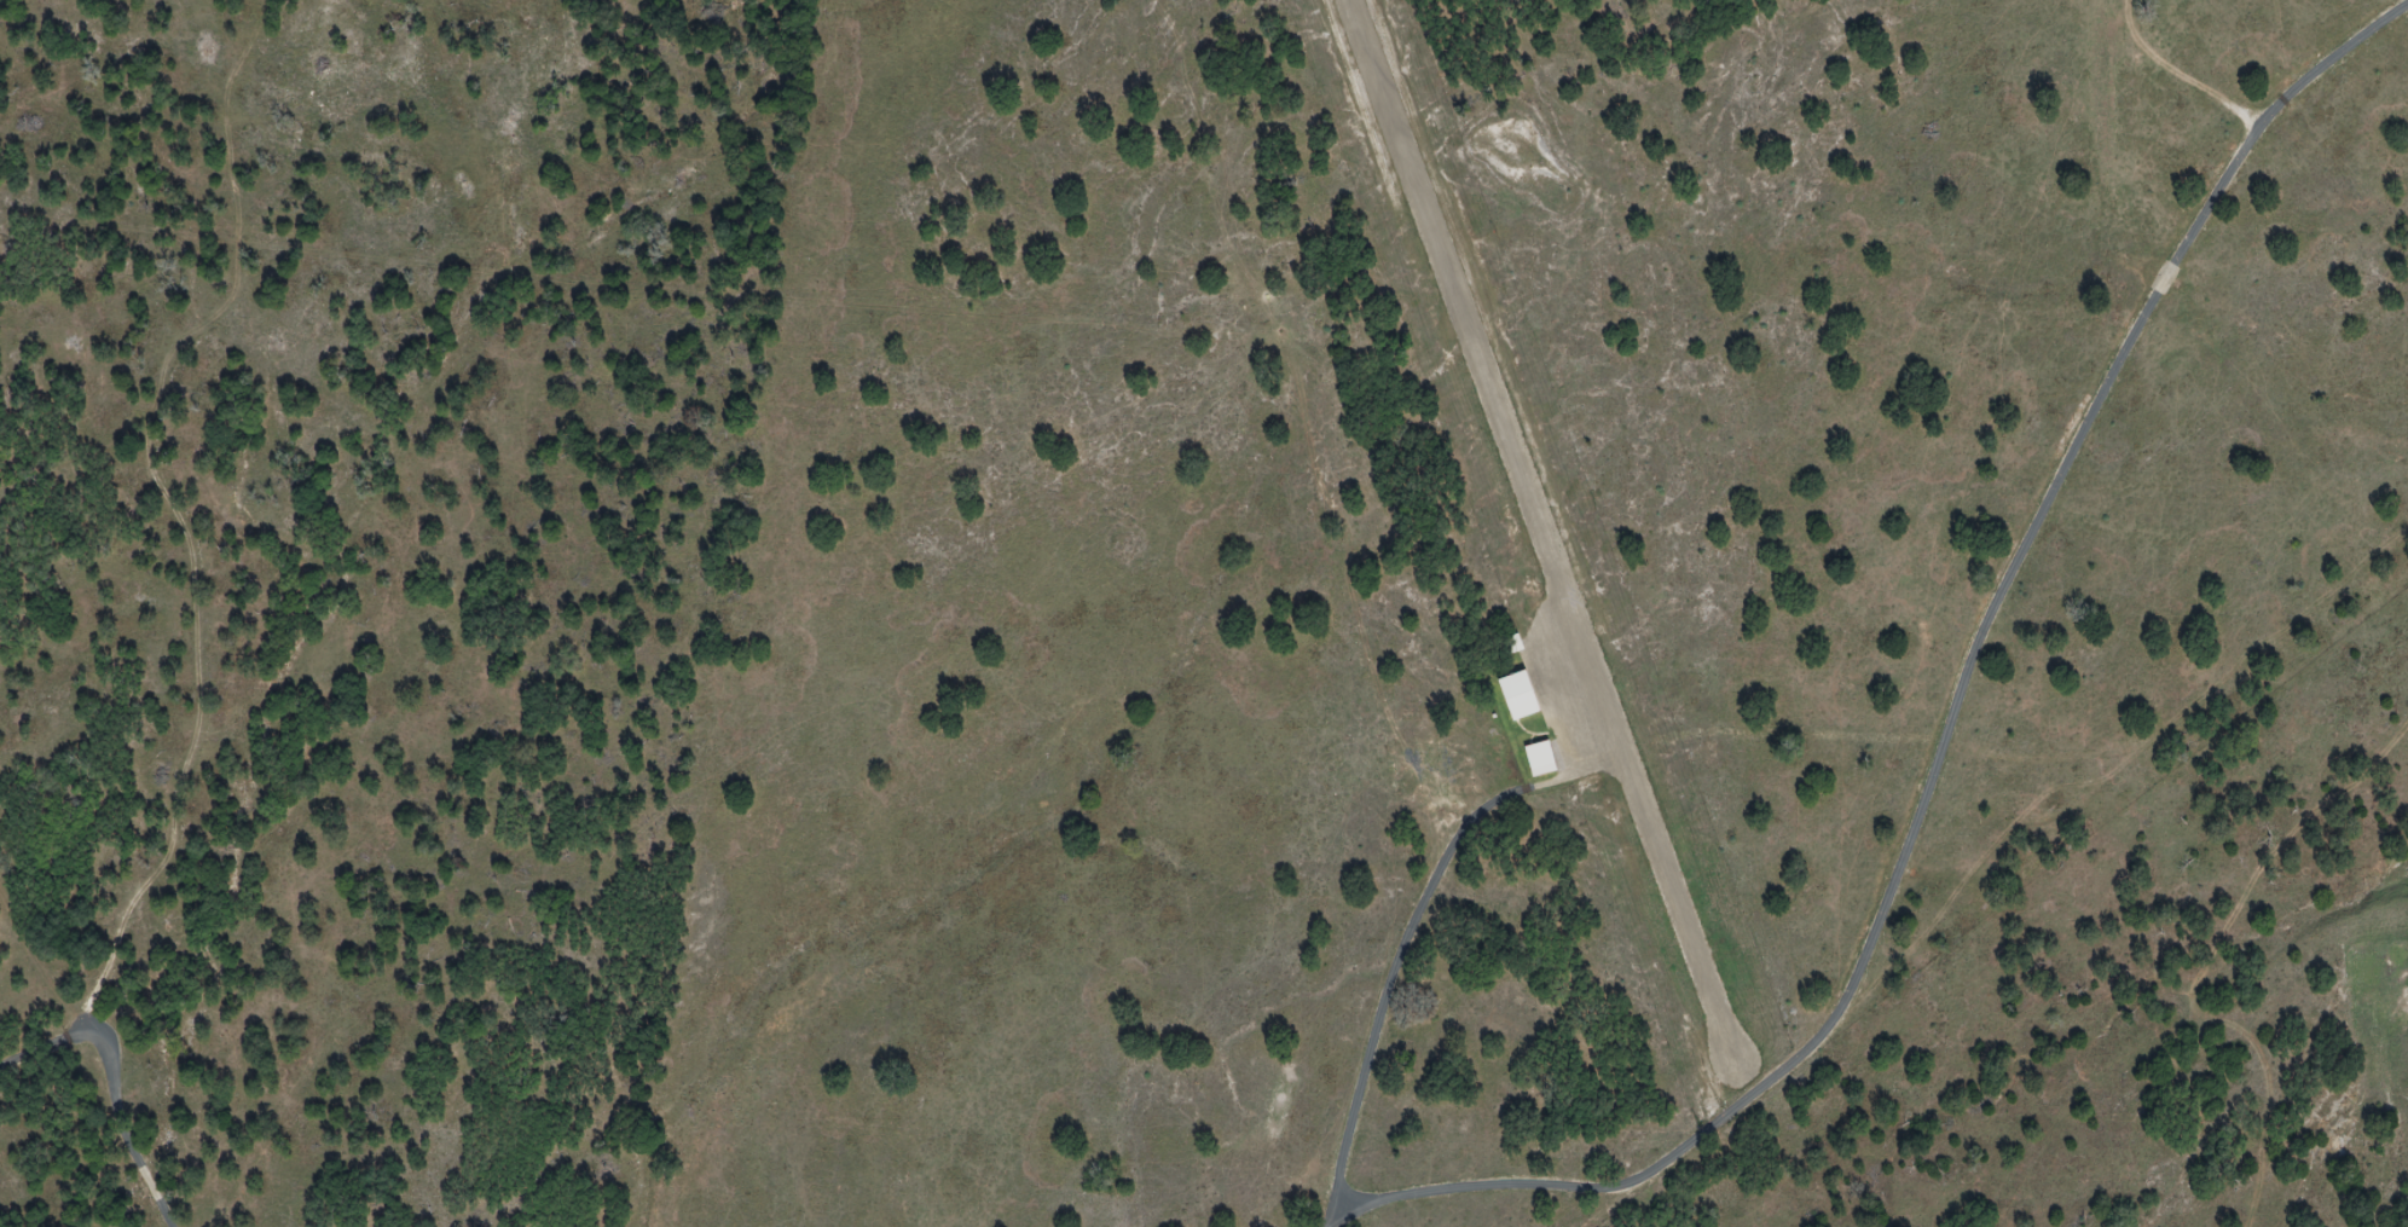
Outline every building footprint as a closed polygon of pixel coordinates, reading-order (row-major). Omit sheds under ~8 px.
[(1511,655),(1524,651),(1520,638),(1506,642),(1511,655)] [(1529,673),(1500,681),(1512,723),(1542,715),(1529,673)] [(1534,780),(1558,773),(1550,743),(1526,750),(1534,780)]
